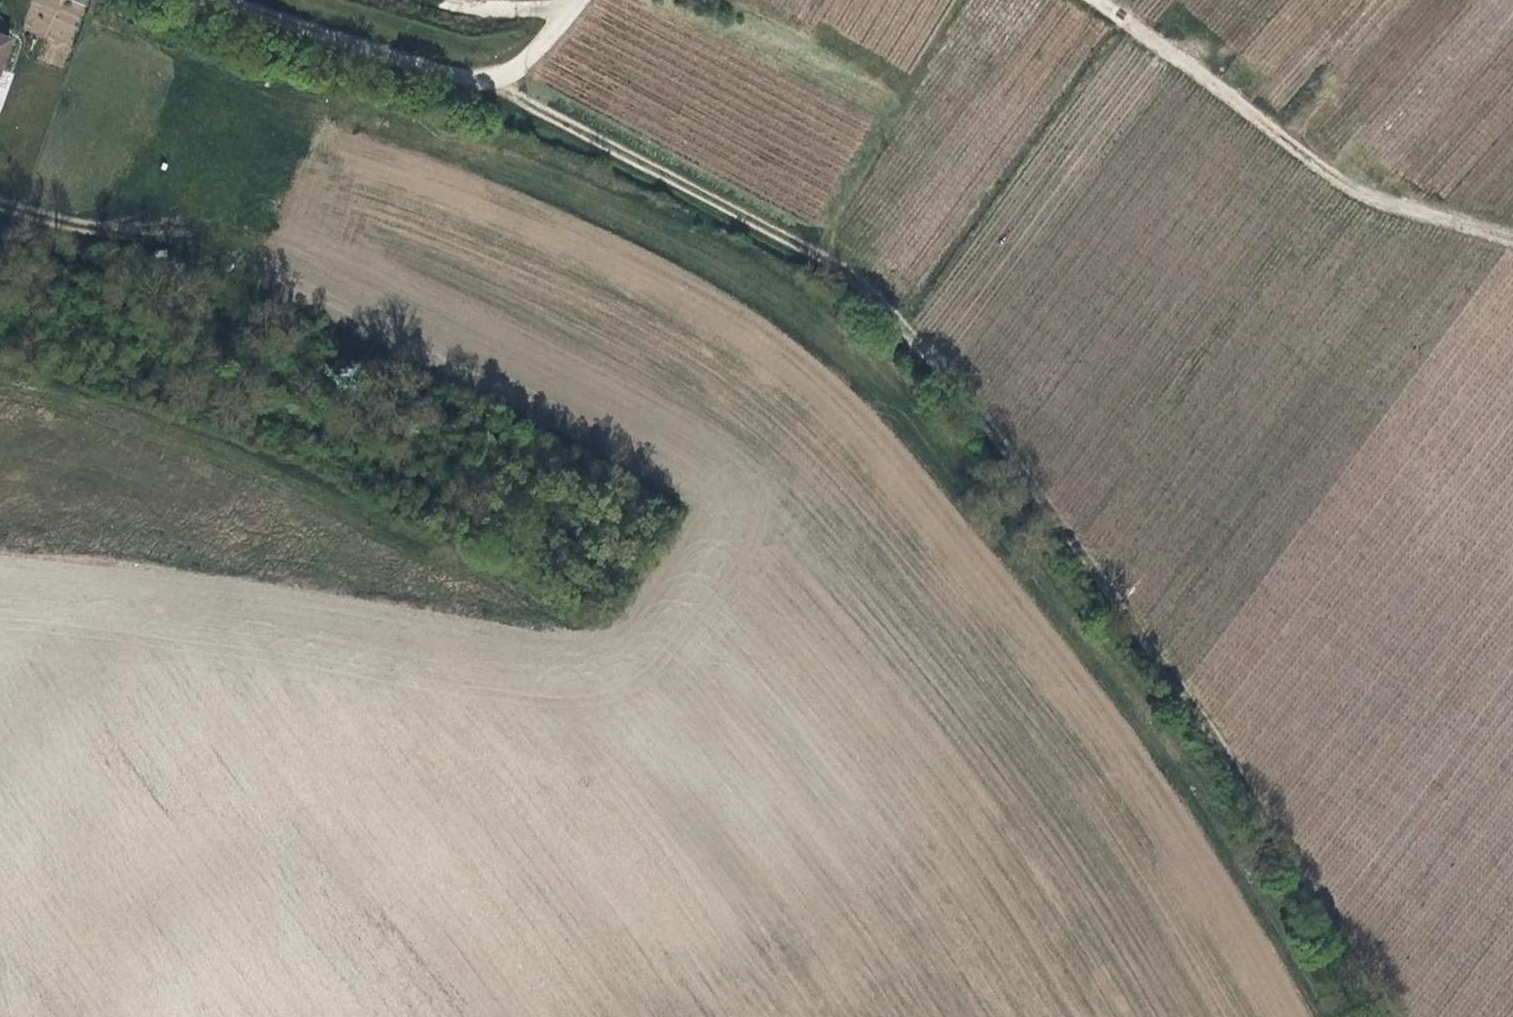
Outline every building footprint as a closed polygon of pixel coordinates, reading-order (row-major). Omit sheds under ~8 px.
[(0,39),(0,74),(10,43),(0,39)]
